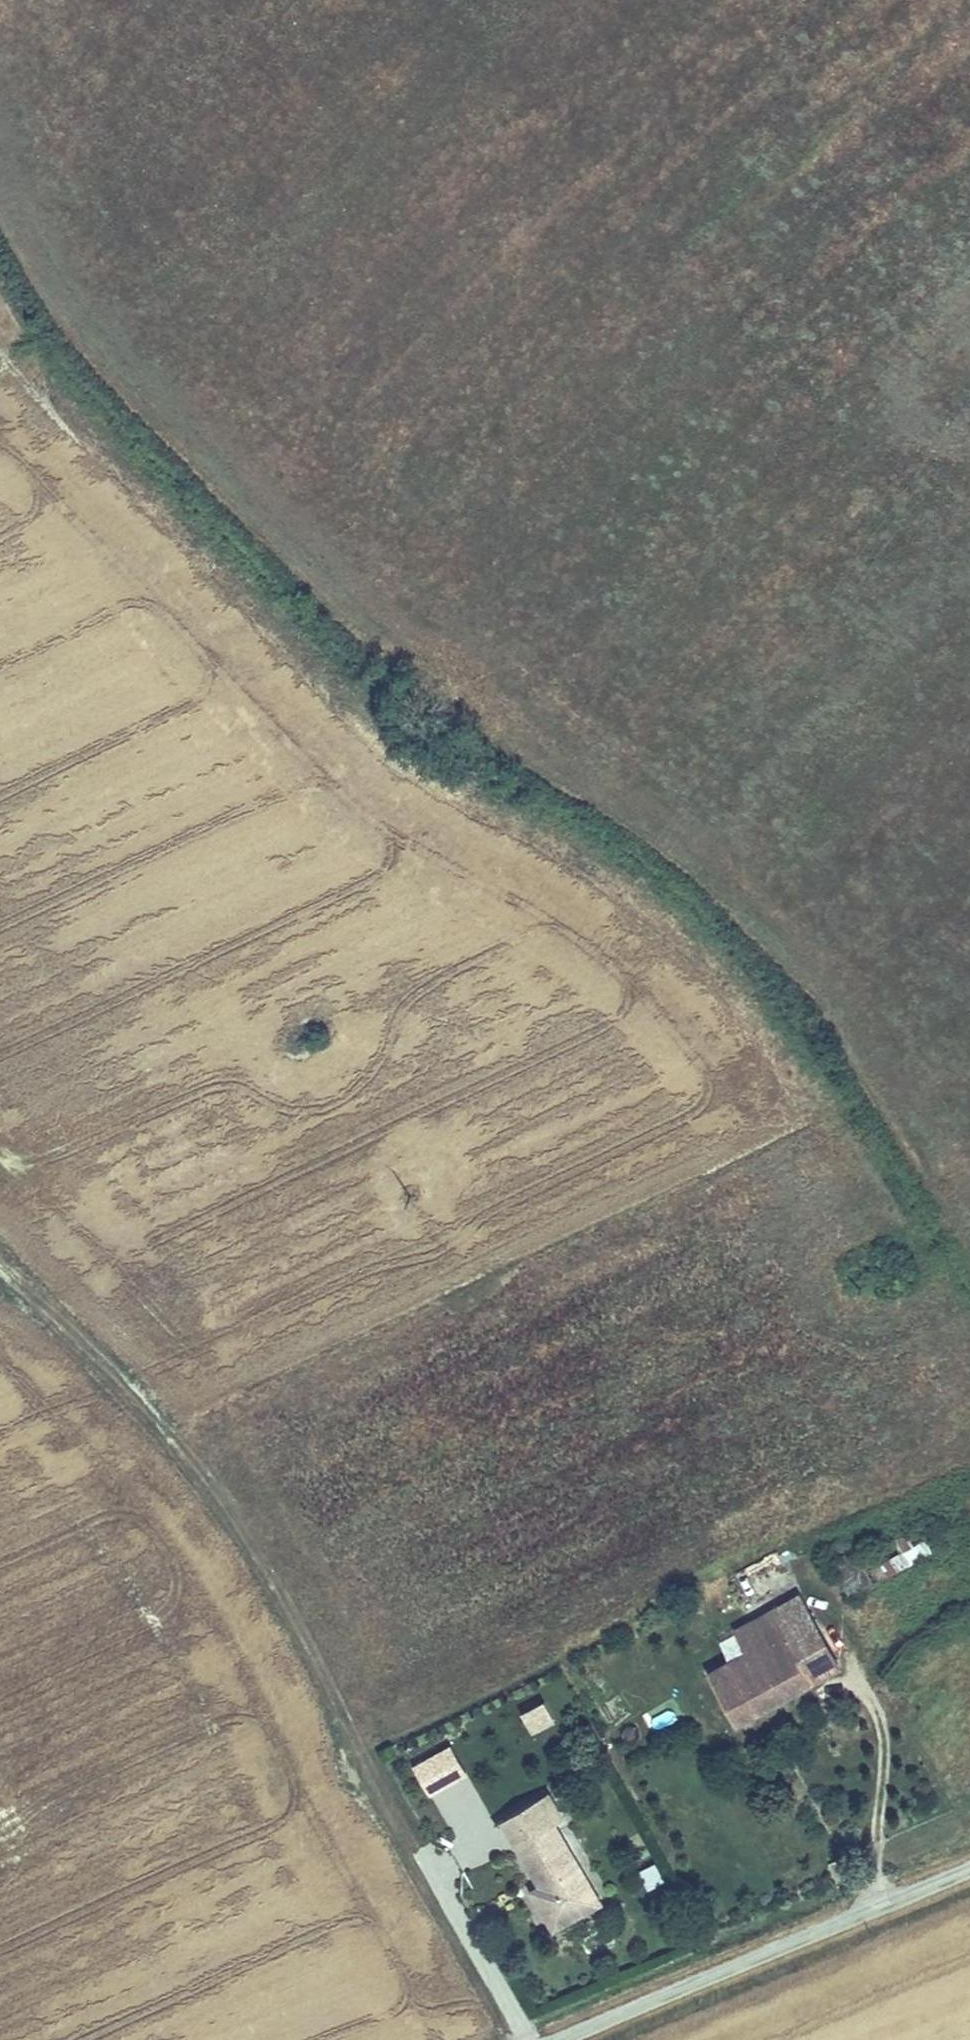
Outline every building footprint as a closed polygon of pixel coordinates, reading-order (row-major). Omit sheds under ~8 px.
[(884,1545),(853,1564),(861,1578),(893,1559),(884,1545)] [(745,1656),(709,1676),(735,1723),(829,1668),(793,1602),(743,1629),(747,1636),(737,1641),(745,1656)] [(530,1736),(555,1723),(543,1700),(518,1712),(530,1736)] [(452,1745),(410,1764),(426,1798),(467,1780),(452,1745)] [(464,1870),(506,1851),(476,1782),(434,1801),(464,1870)] [(547,1928),(576,1912),(567,1898),(585,1887),(548,1823),(556,1818),(541,1792),(504,1813),(519,1839),(510,1845),(532,1883),(524,1888),(547,1928)] [(654,1863),(638,1871),(647,1892),(664,1884),(654,1863)] [(567,1898),(576,1912),(594,1901),(585,1887),(567,1898)]
